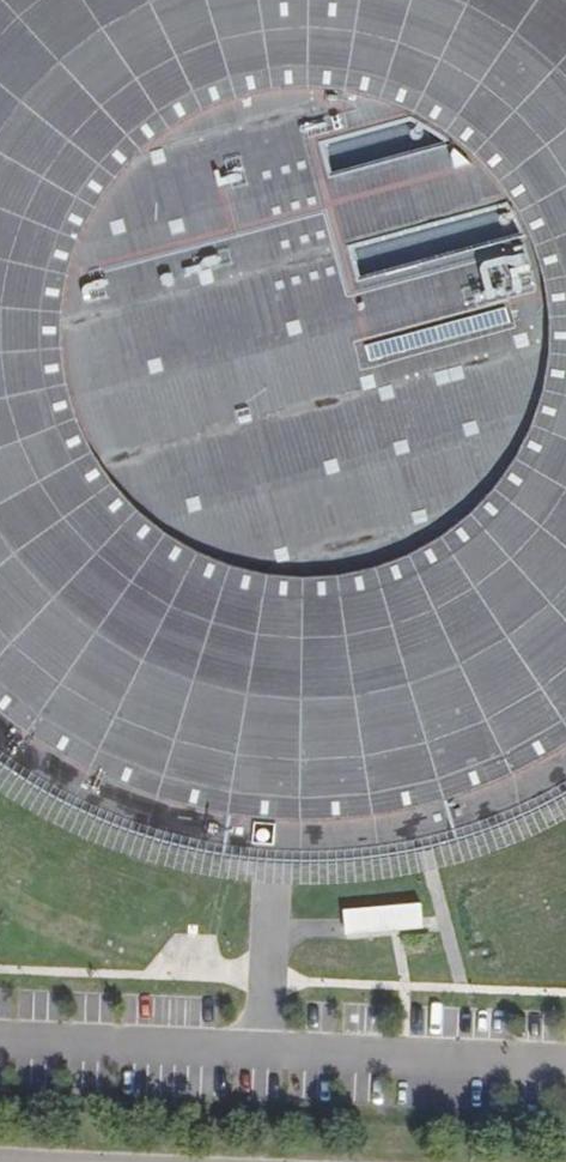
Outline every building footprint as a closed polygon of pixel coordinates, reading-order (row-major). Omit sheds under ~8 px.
[(1,773),(32,793),(64,810),(97,825),(131,838),(166,848),(202,856),(238,862),(274,865),(312,866),(351,864),(389,859),(426,852),(464,842),(500,830),(536,814),(565,799),(565,0),(0,0),(0,773),(1,773)] [(421,903),(344,910),(346,931),(346,939),(394,934),(424,932),(423,924),(421,903)]
